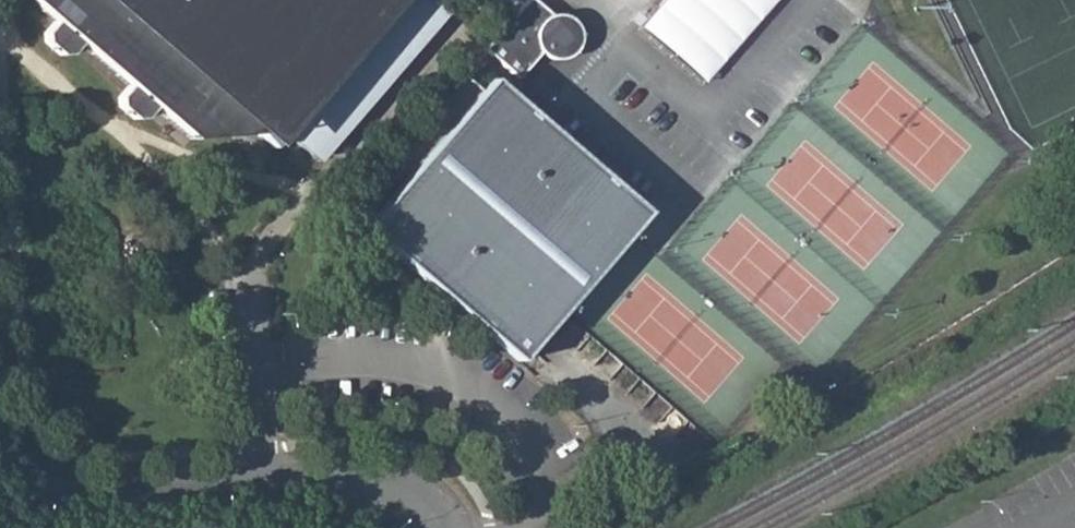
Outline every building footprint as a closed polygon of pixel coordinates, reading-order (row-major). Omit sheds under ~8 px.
[(66,18),(58,30),(60,40),(73,49),(83,47),(91,36),(144,74),(134,86),(136,95),(151,106),(162,104),(171,92),(210,122),(276,114),(294,128),(307,112),(336,136),(374,88),(344,65),(355,51),(385,75),(414,38),(384,14),(395,0),(425,24),(444,0),(41,0),(66,18)] [(538,52),(559,27),(564,31),(567,32),(571,33),(577,33),(581,32),(586,30),(590,28),(592,25),(595,21),(597,15),(598,12),(598,6),(597,0),(520,0),(501,24),(538,52)] [(637,47),(710,107),(801,0),(677,0),(637,47)] [(386,205),(548,332),(670,178),(510,49),(499,63),(480,49),(379,177),(397,191),(386,205)]
